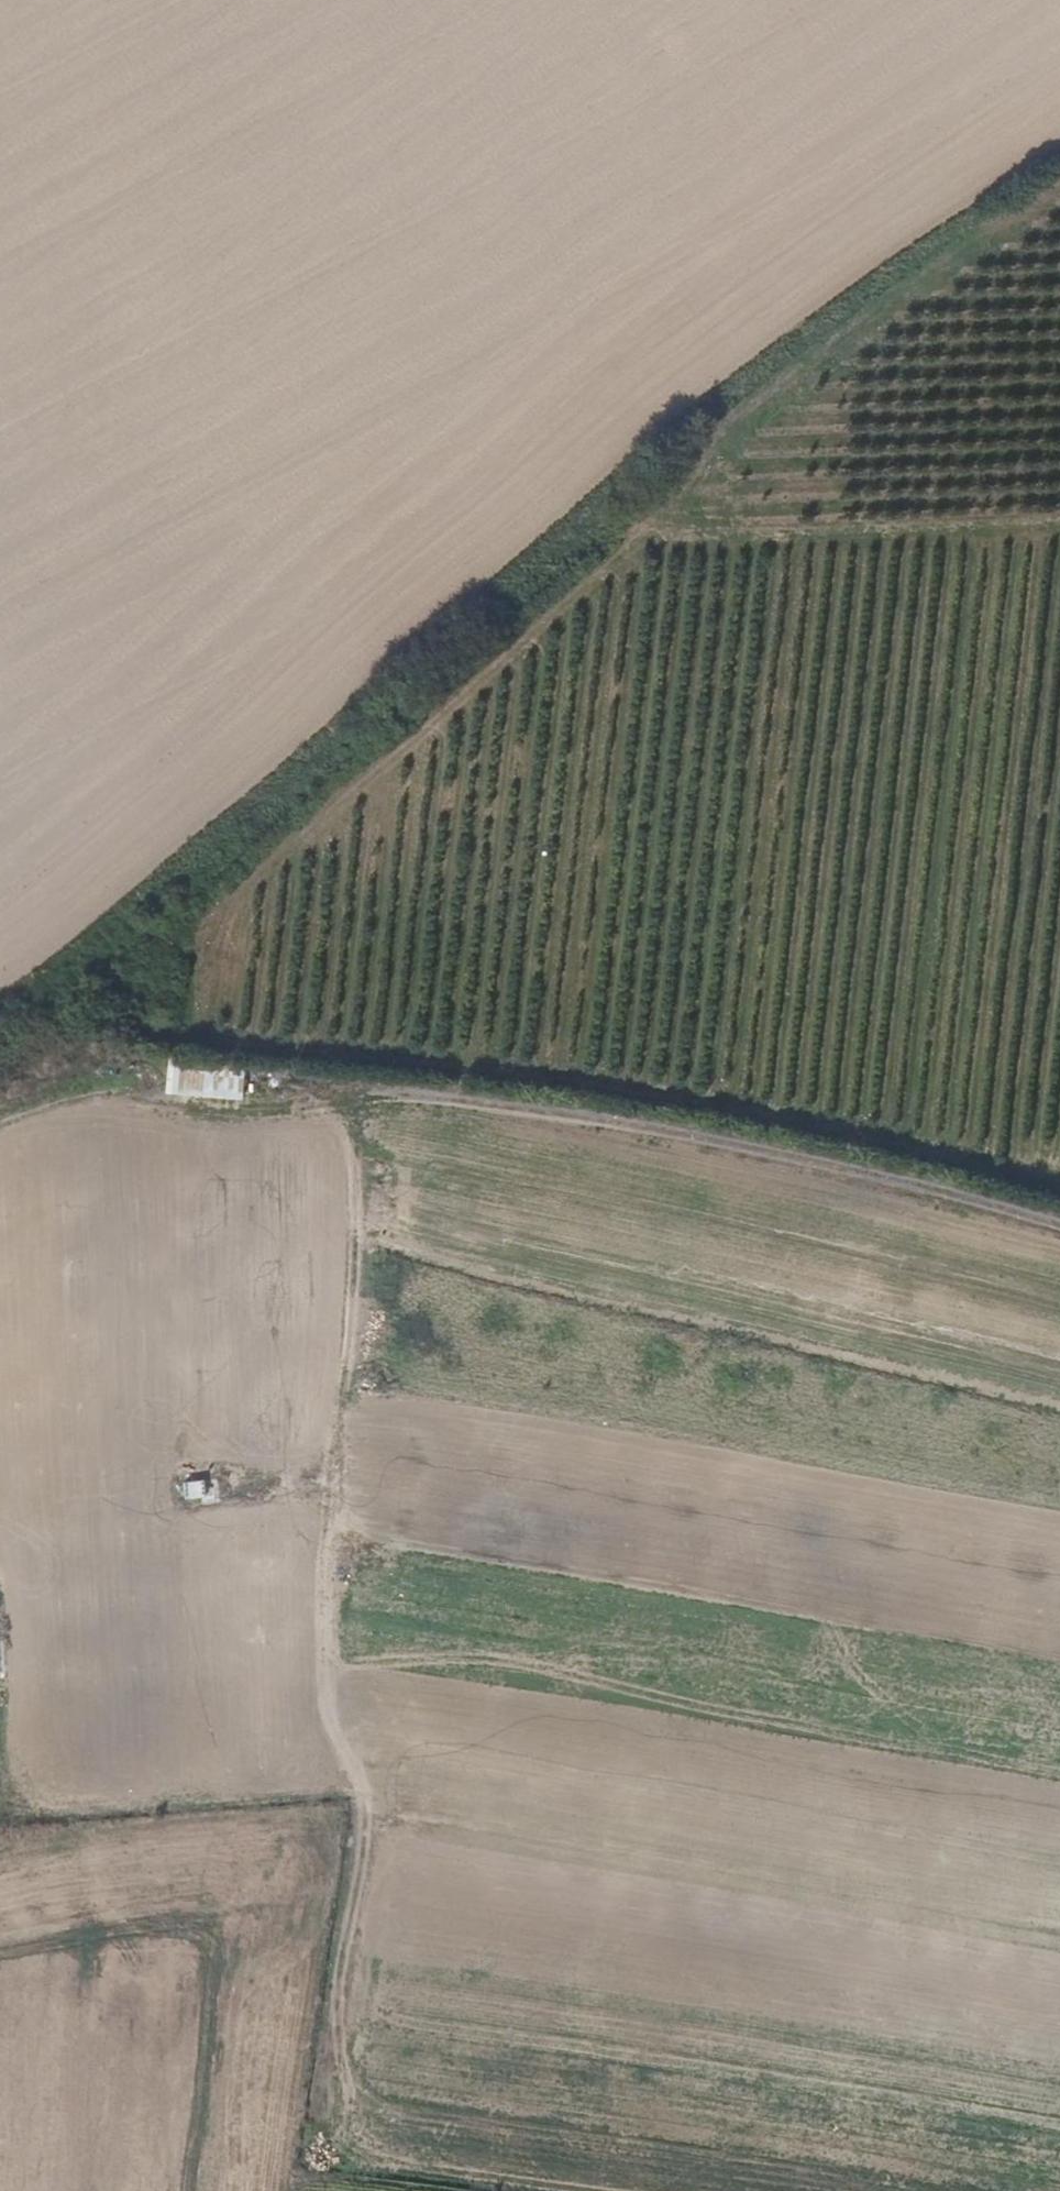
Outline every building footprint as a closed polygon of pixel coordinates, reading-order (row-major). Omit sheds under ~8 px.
[(202,1479),(183,1482),(186,1499),(205,1495),(202,1479)]
